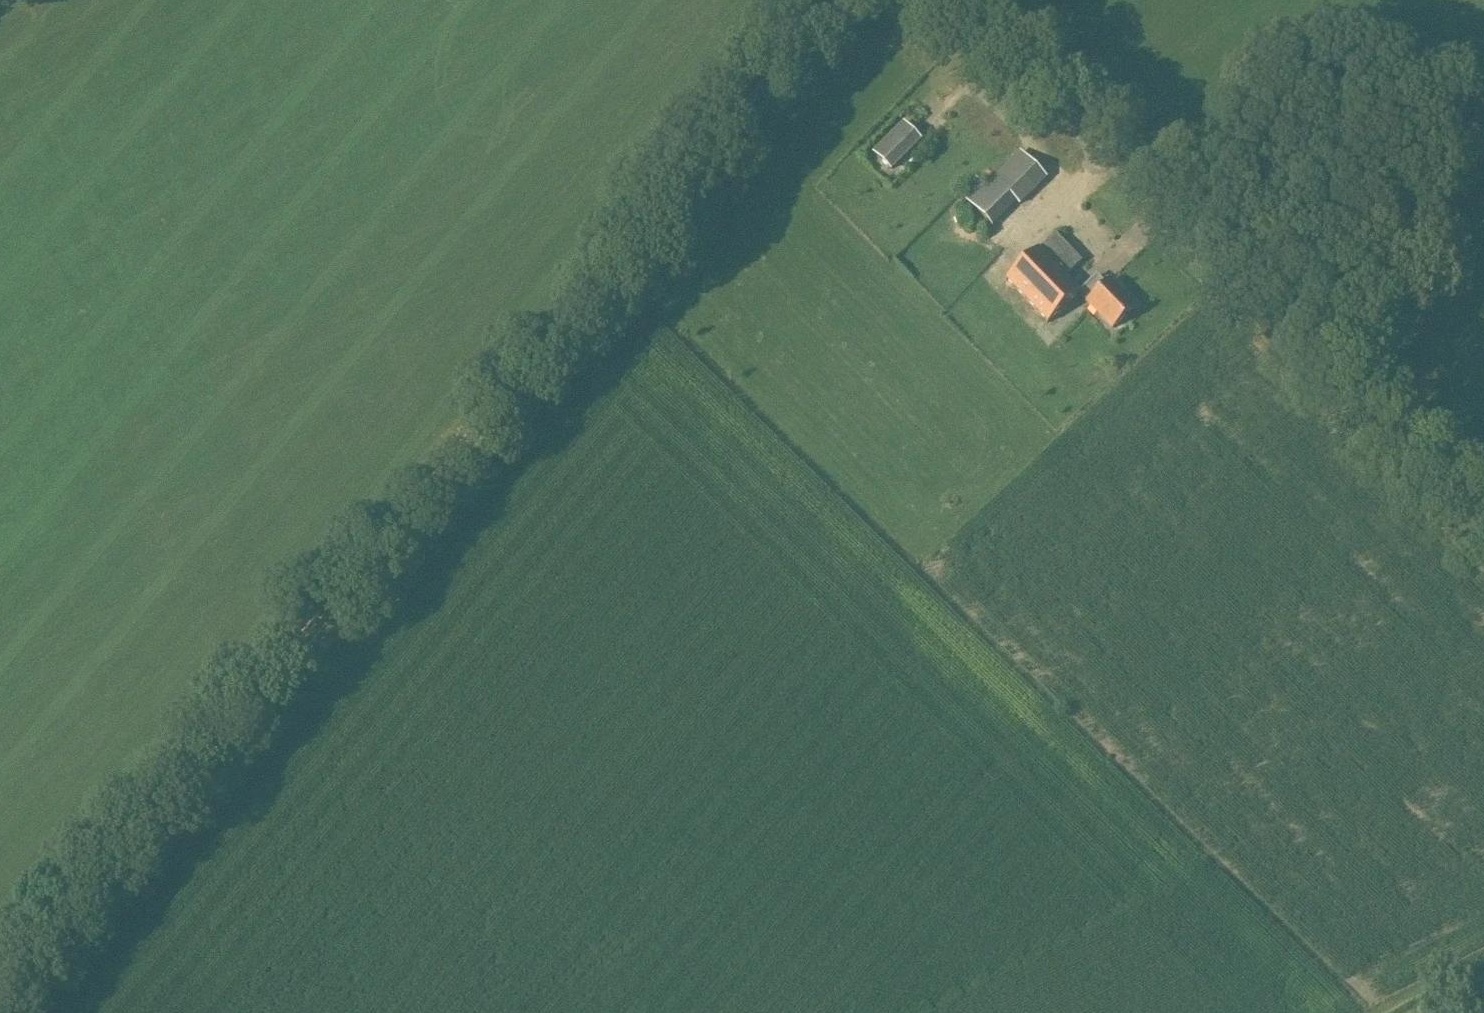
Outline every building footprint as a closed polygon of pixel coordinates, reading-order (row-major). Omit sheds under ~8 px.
[(892,171),(921,143),(902,123),(873,152),(892,171)] [(1020,153),(994,179),(969,203),(993,228),(1016,203),(1020,207),(1047,180),(1020,153)] [(1055,237),(1041,250),(1068,277),(1081,265),(1055,237)] [(1068,277),(1041,250),(1040,249),(1005,282),(1047,326),(1079,295),(1082,292),(1082,291),(1068,277)] [(1082,291),(1082,292),(1079,295),(1088,304),(1087,305),(1112,331),(1136,307),(1111,281),(1106,286),(1097,277),(1082,291)]
